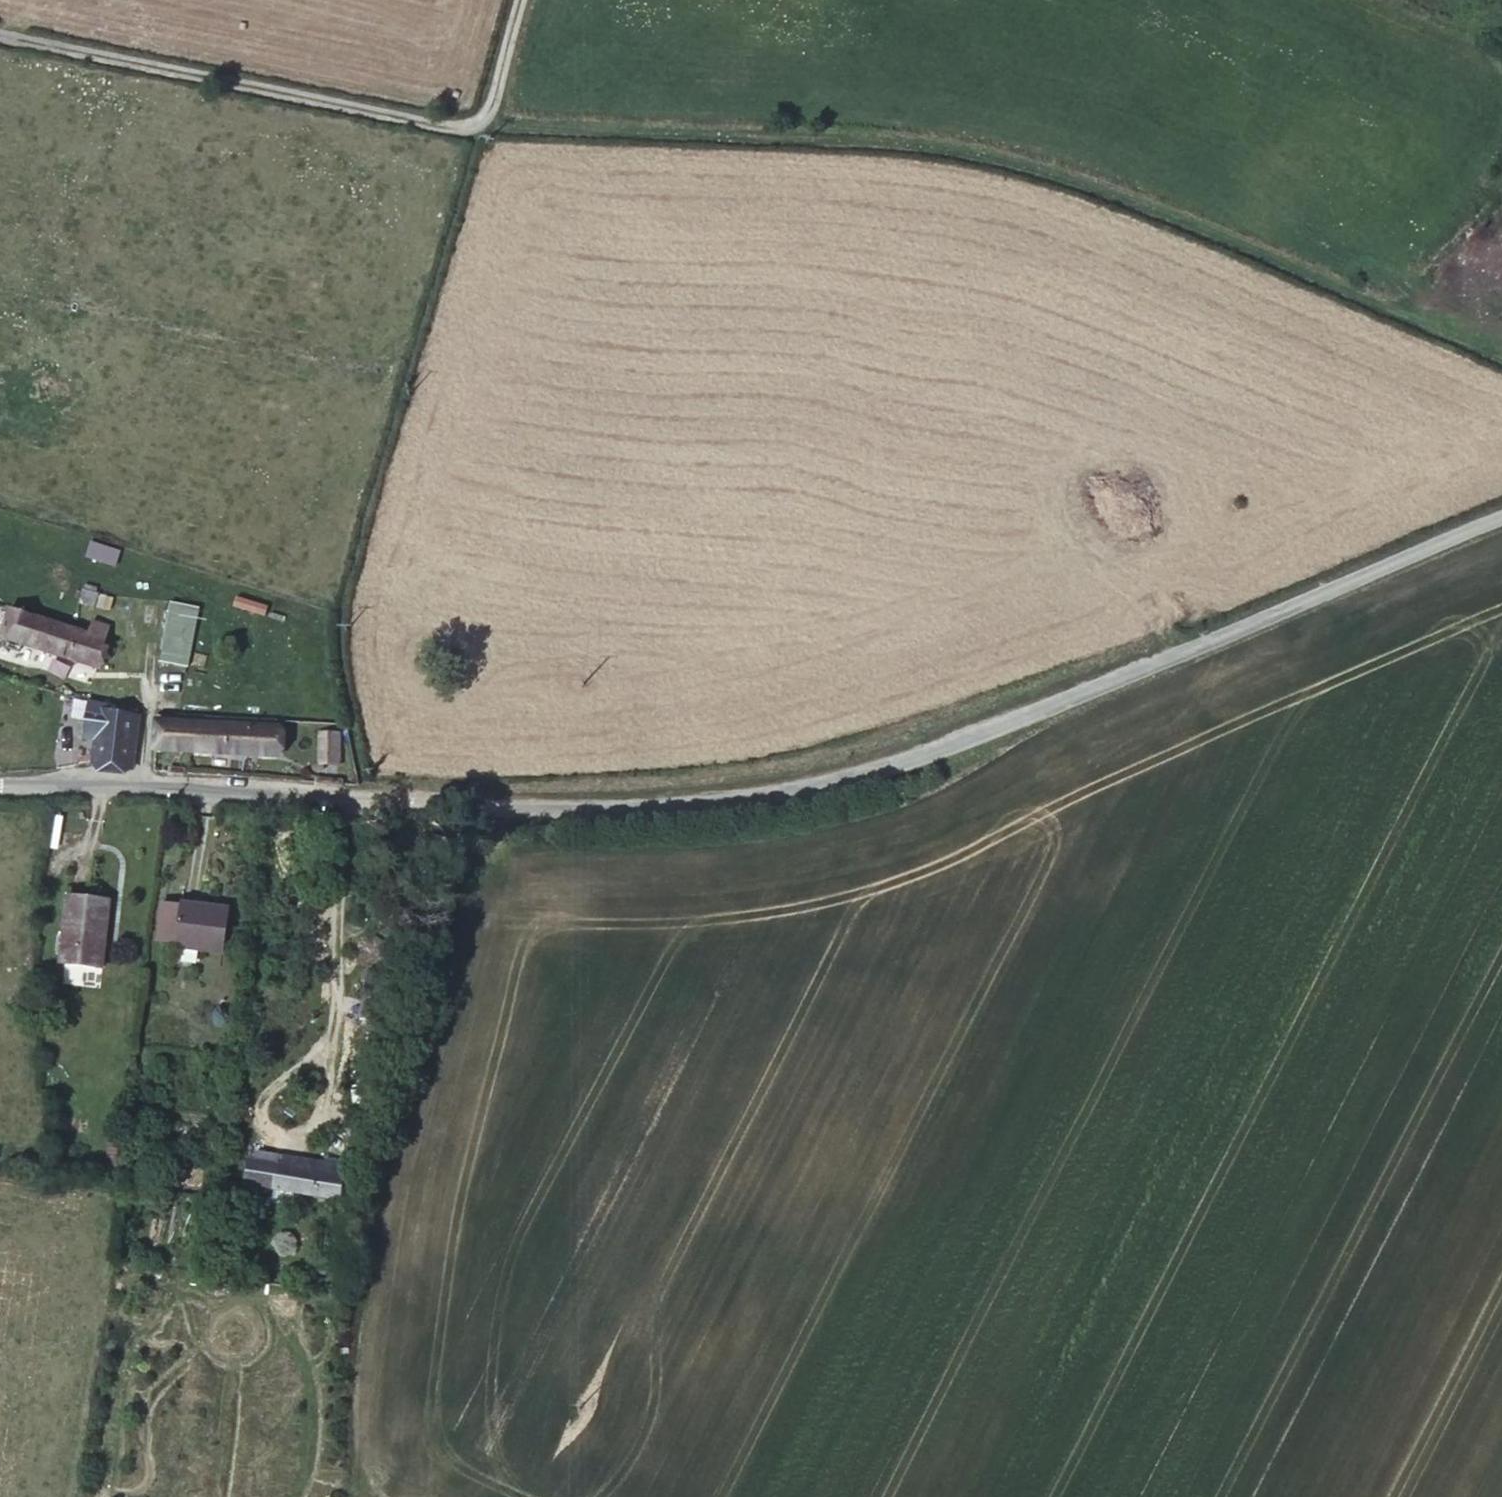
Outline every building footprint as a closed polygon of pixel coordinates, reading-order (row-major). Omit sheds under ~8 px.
[(85,555),(115,562),(119,547),(89,540),(85,555)] [(166,599),(159,660),(190,664),(197,603),(166,599)] [(85,622),(19,600),(7,632),(100,661),(114,613),(90,606),(85,622)] [(149,698),(87,683),(81,716),(94,719),(86,762),(135,766),(149,705),(147,704),(149,698)] [(255,723),(255,716),(230,715),(228,722),(178,719),(174,747),(283,751),(285,724),(255,723)] [(336,762),(337,729),(317,728),(316,761),(336,762)] [(186,892),(140,886),(134,928),(181,933),(186,892)] [(104,962),(107,892),(61,889),(57,960),(104,962)] [(228,1148),(224,1179),(354,1201),(358,1171),(228,1148)]
